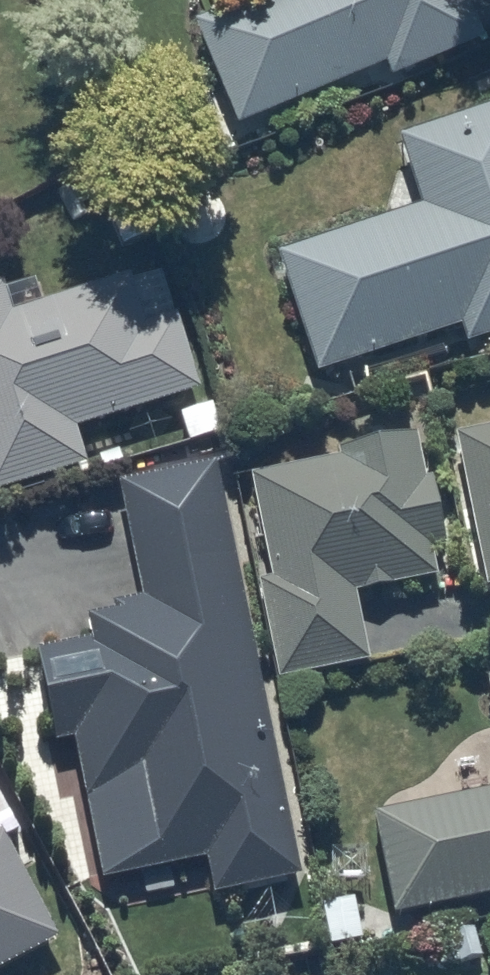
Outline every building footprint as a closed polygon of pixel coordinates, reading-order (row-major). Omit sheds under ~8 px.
[(193,15),(240,120),(385,57),(391,71),(481,34),(467,0),(231,0),(193,15)] [(280,252),(320,369),(461,322),(466,338),(489,330),(489,104),(401,133),(425,204),(280,252)] [(167,275),(134,285),(129,270),(28,302),(24,288),(7,293),(3,277),(0,278),(0,487),(86,459),(73,423),(136,405),(143,427),(176,418),(167,394),(199,386),(167,275)] [(455,428),(485,580),(489,579),(489,421),(455,428)] [(342,455),(250,474),(271,573),(259,575),(277,676),(370,657),(355,588),(438,572),(432,543),(446,540),(432,473),(426,474),(417,429),(340,445),(342,455)] [(299,867),(217,458),(117,476),(141,593),(115,598),(117,606),(90,611),(95,633),(36,645),(54,738),(72,734),(99,871),(206,850),(213,884),(299,867)] [(394,910),(489,891),(489,786),(373,810),(394,910)] [(55,932),(0,829),(0,961),(55,932)]
